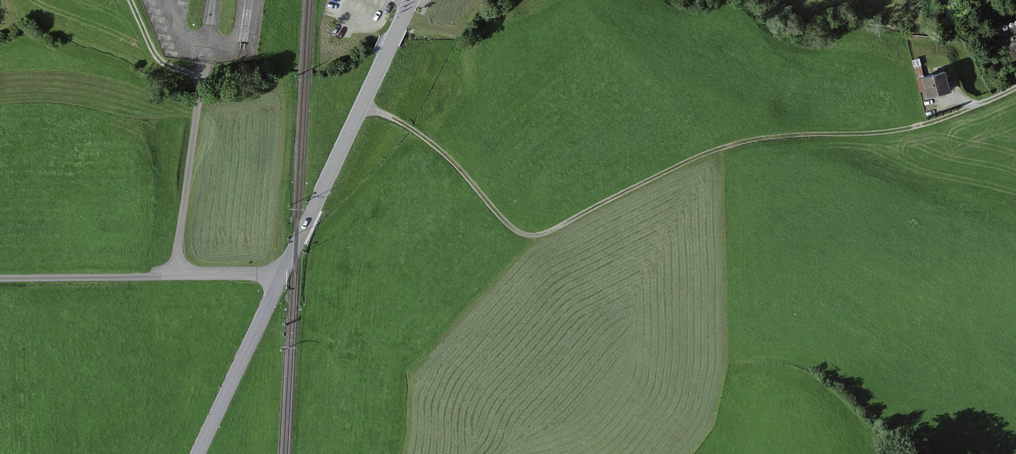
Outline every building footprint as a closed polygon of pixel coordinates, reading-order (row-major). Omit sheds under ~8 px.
[(1002,31),(1013,59),(1015,58),(1015,25),(1002,31)] [(988,53),(1000,46),(996,40),(984,47),(988,53)] [(924,75),(919,57),(912,59),(920,92),(924,90),(921,75),(924,75)] [(924,75),(921,75),(924,90),(926,97),(951,90),(946,69),(924,75)]
